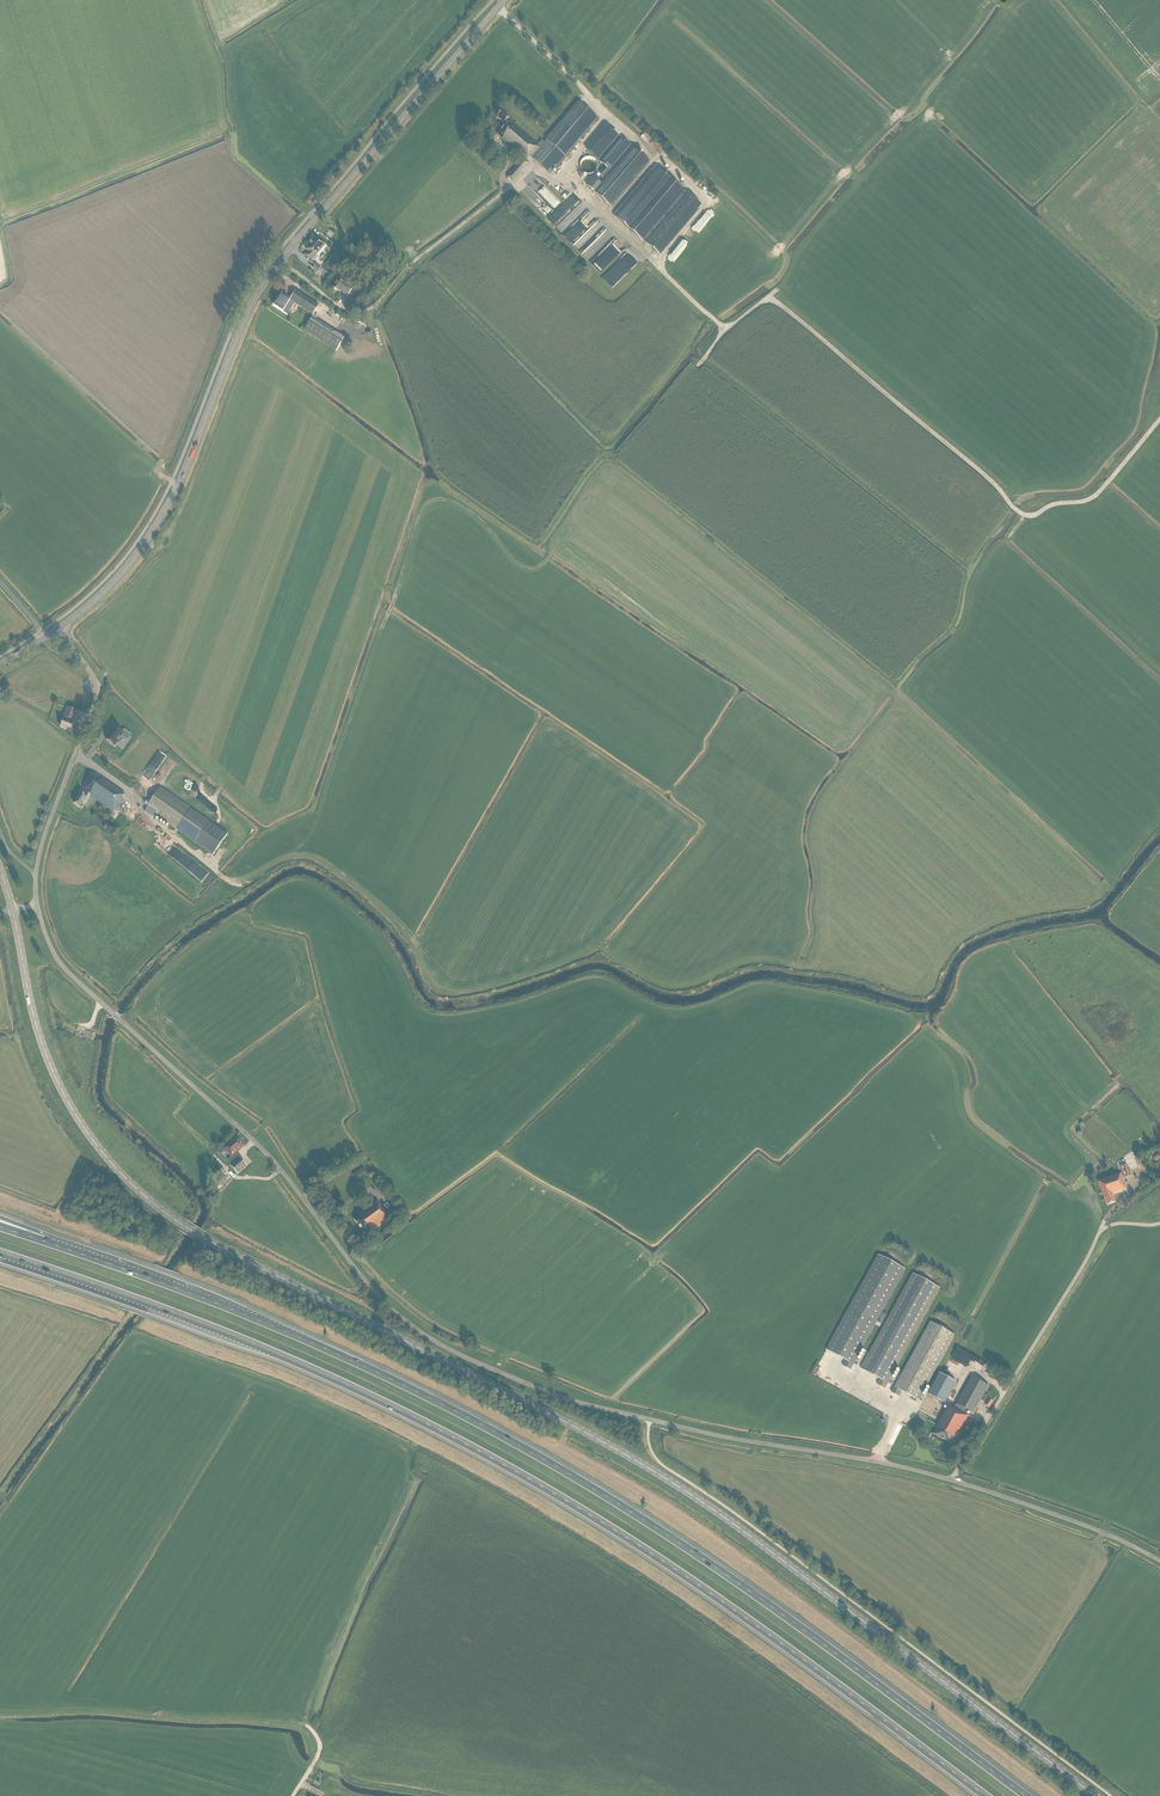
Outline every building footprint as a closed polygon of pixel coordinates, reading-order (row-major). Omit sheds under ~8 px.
[(560,123),(544,142),(542,140),(539,144),(515,124),(514,124),(509,119),(509,118),(502,112),(497,118),(505,125),(497,135),(502,139),(501,139),(524,158),(507,177),(513,182),(530,163),(527,160),(530,156),(550,173),(597,118),(578,102),(560,123)] [(585,150),(598,161),(619,136),(608,127),(606,125),(585,150)] [(594,192),(593,193),(610,207),(649,162),(621,138),(600,163),(606,168),(599,176),(604,180),(600,184),(596,180),(594,179),(587,187),(594,192)] [(582,172),(583,172),(584,173),(585,173),(585,174),(586,174),(587,174),(588,174),(589,174),(590,174),(591,174),(592,174),(593,173),(594,173),(595,172),(596,171),(596,170),(597,169),(597,168),(597,167),(597,166),(597,165),(597,164),(597,162),(596,162),(596,161),(596,160),(595,160),(594,159),(594,158),(593,158),(592,157),(591,157),(590,157),(589,157),(588,157),(587,157),(586,157),(585,158),(584,158),(583,159),(582,160),(581,161),(581,162),(580,163),(580,164),(580,165),(580,166),(580,167),(580,168),(581,169),(581,170),(582,171),(582,172)] [(659,256),(701,206),(656,168),(614,217),(659,256)] [(325,244),(316,236),(312,241),(309,244),(310,244),(305,249),(309,252),(306,255),(312,260),(325,244)] [(316,264),(313,268),(317,272),(321,268),(316,264)] [(338,291),(339,290),(348,296),(353,288),(339,279),(333,287),(338,291)] [(280,294),(273,306),(287,315),(295,304),(313,316),(315,312),(319,306),(296,291),(290,300),(280,294)] [(344,338),(332,330),(312,317),(305,328),(303,331),(324,344),(336,351),(344,338)] [(65,717),(65,719),(64,720),(61,727),(70,731),(73,724),(71,723),(72,720),(74,721),(78,712),(67,708),(64,717),(65,717)] [(131,734),(124,729),(122,733),(115,728),(107,740),(115,746),(118,742),(119,742),(121,739),(120,738),(123,735),(128,739),(131,734)] [(113,812),(122,800),(121,799),(125,794),(95,774),(83,791),(85,792),(83,795),(81,793),(74,803),(80,807),(81,809),(86,801),(90,796),(113,812)] [(146,808),(147,809),(145,812),(153,818),(155,815),(213,855),(227,834),(160,787),(146,808)] [(232,1142),(228,1145),(224,1148),(232,1157),(228,1160),(231,1164),(230,1165),(238,1174),(247,1166),(243,1162),(236,1153),(243,1147),(238,1141),(234,1144),(232,1142)] [(1124,1178),(1132,1176),(1130,1170),(1129,1171),(1127,1165),(1120,1167),(1124,1178)] [(1113,1194),(1123,1190),(1126,1190),(1124,1185),(1125,1185),(1121,1173),(1099,1180),(1107,1205),(1116,1202),(1113,1195),(1113,1194)] [(366,1236),(391,1218),(381,1205),(380,1206),(377,1201),(353,1219),(366,1236)] [(905,1269),(879,1255),(827,1350),(846,1361),(843,1366),(850,1370),(853,1364),(857,1366),(859,1362),(855,1360),(905,1269)] [(937,1287),(910,1272),(858,1367),(878,1378),(875,1384),(882,1387),(937,1287)] [(895,1387),(892,1393),(899,1397),(902,1391),(913,1397),(912,1400),(916,1402),(917,1399),(921,1402),(923,1399),(921,1397),(955,1335),(946,1330),(949,1326),(941,1322),(939,1326),(931,1322),(895,1387)] [(957,1384),(940,1374),(929,1396),(945,1405),(957,1384)] [(967,1414),(968,1411),(973,1414),(989,1386),(972,1376),(954,1409),(949,1406),(933,1434),(953,1445),(966,1421),(969,1423),(972,1417),(967,1414)]
